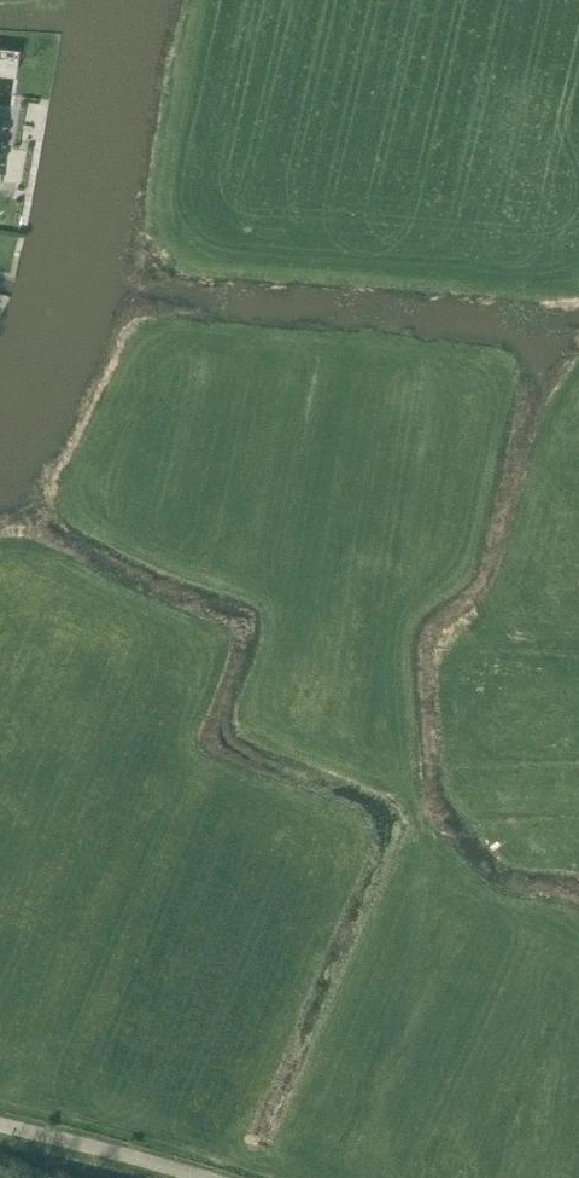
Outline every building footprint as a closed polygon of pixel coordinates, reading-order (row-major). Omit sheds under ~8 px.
[(32,47),(29,43),(19,43),(16,46),(16,50),(19,54),(28,54),(32,51),(32,47)]
